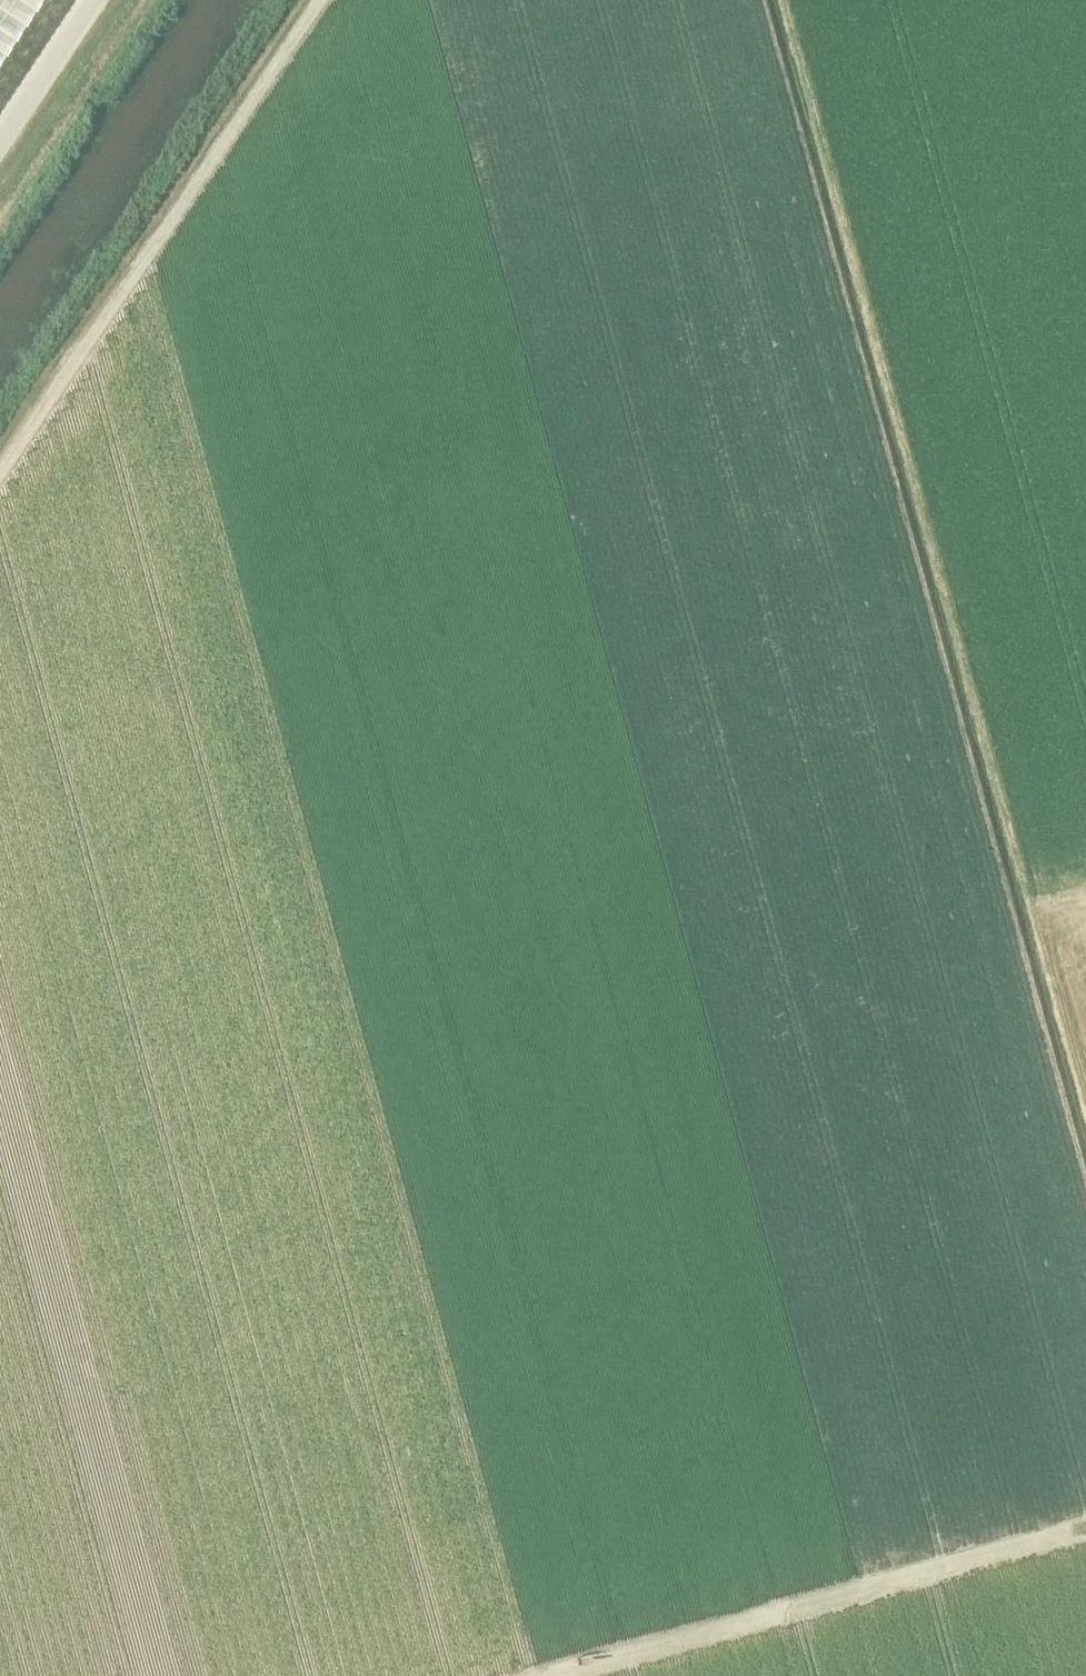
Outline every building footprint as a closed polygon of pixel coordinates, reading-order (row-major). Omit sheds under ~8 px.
[(45,0),(0,0),(0,67),(45,0)]
